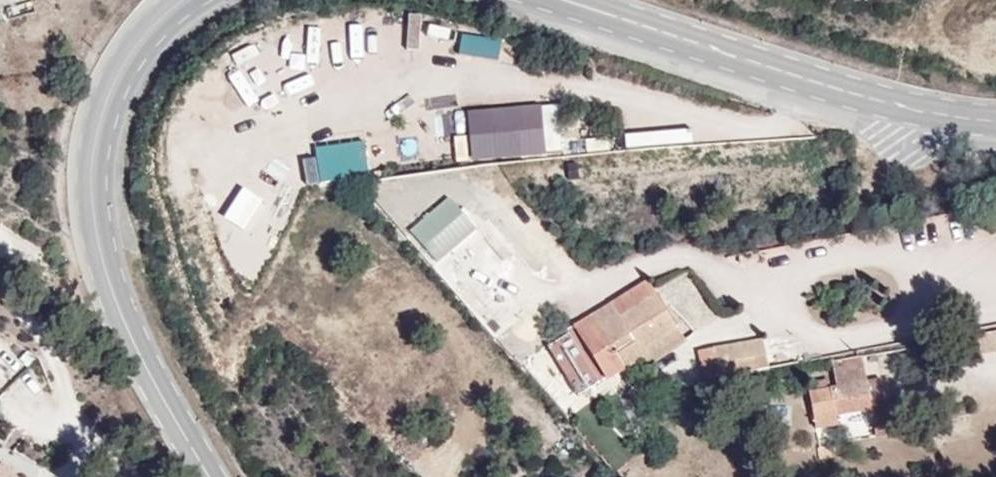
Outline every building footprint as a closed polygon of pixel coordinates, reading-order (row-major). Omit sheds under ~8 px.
[(483,124),(483,148),(511,148),(511,124),(483,124)] [(488,207),(503,195),(485,174),(470,186),(488,207)] [(448,196),(407,231),(435,263),(475,228),(448,196)] [(454,275),(477,303),(495,288),(471,261),(454,275)] [(669,270),(578,330),(619,388),(704,335),(669,270)] [(702,383),(796,363),(789,330),(695,351),(702,383)] [(887,360),(807,375),(829,447),(907,437),(887,360)] [(0,463),(0,476),(14,476),(0,463)]
